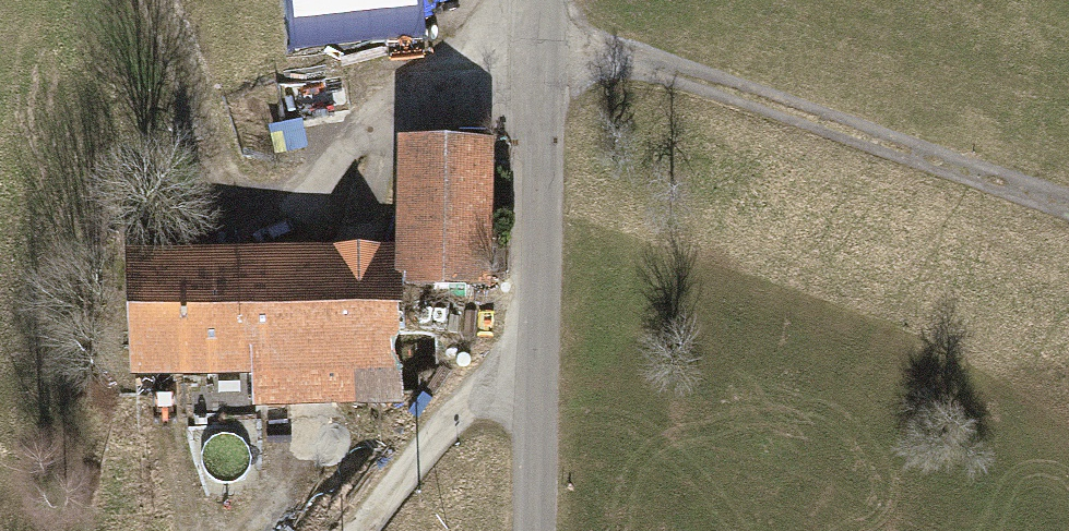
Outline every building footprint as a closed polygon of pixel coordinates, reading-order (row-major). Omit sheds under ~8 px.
[(288,46),(427,37),(425,0),(285,0),(288,46)] [(485,278),(486,150),(410,149),(408,277),(485,278)] [(134,370),(257,367),(257,403),(397,400),(393,252),(132,258),(134,370)]
